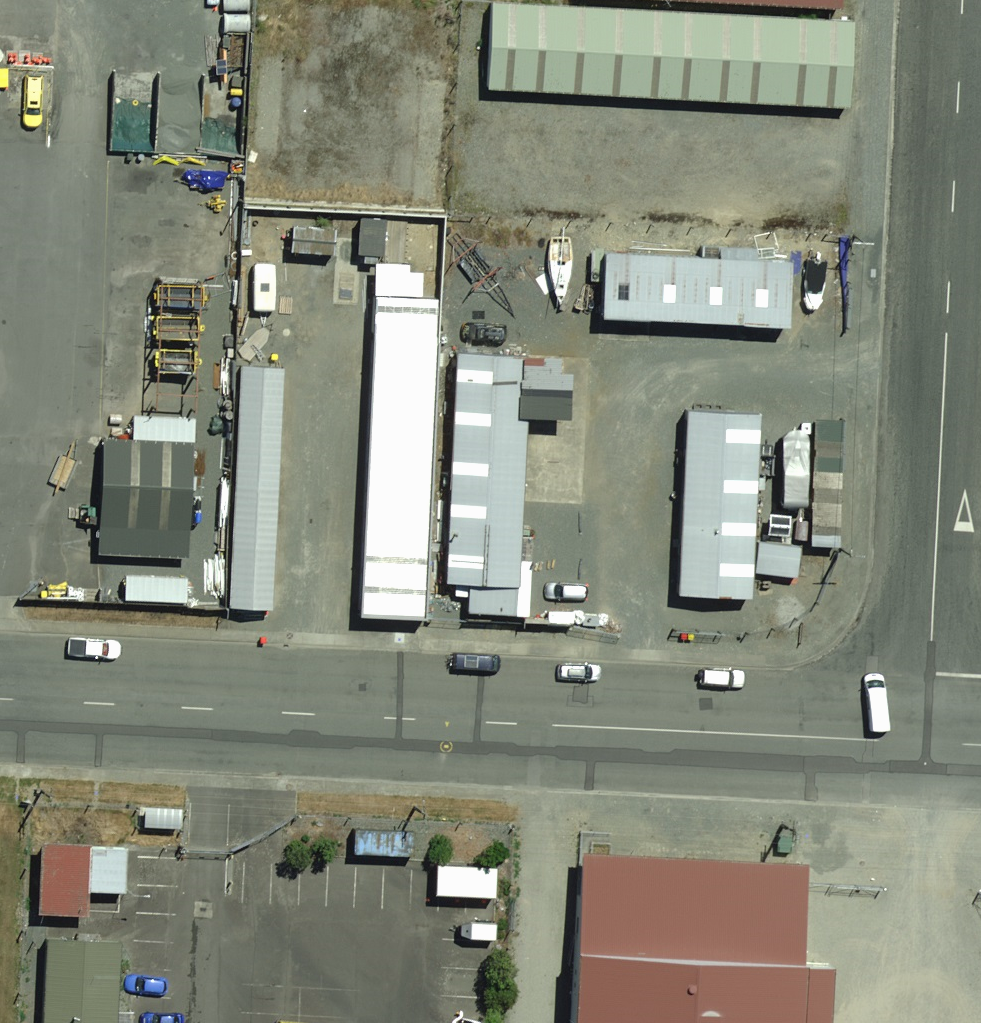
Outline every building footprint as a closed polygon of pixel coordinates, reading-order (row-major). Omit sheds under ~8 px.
[(516,0),(488,0),(481,91),(845,117),(852,25),(516,0)] [(828,8),(829,0),(719,0),(828,8)] [(793,264),(610,250),(605,307),(789,320),(793,264)] [(446,307),(364,301),(342,603),(423,609),(446,307)] [(542,362),(451,355),(433,596),(525,603),(542,362)] [(292,358),(240,358),(237,606),(280,605),(292,358)] [(756,416),(680,410),(667,584),(743,590),(756,416)] [(187,445),(94,439),(87,531),(180,538),(187,445)] [(125,843),(37,842),(36,917),(86,918),(86,894),(124,894),(125,843)] [(586,855),(580,1022),(813,1022),(819,864),(586,855)] [(27,933),(23,1022),(103,1022),(107,936),(27,933)]
